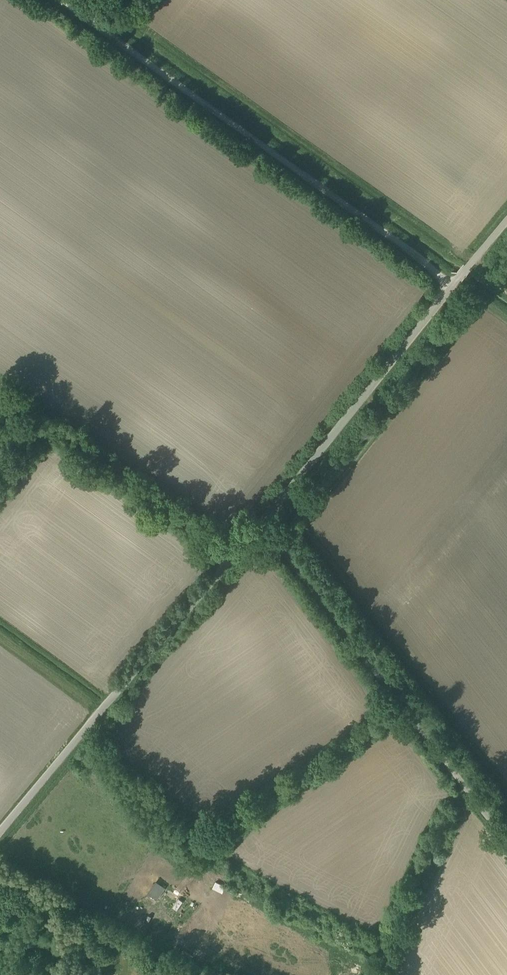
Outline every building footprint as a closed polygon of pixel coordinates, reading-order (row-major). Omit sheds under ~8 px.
[(188,907),(161,887),(155,896),(182,916),(188,907)]
